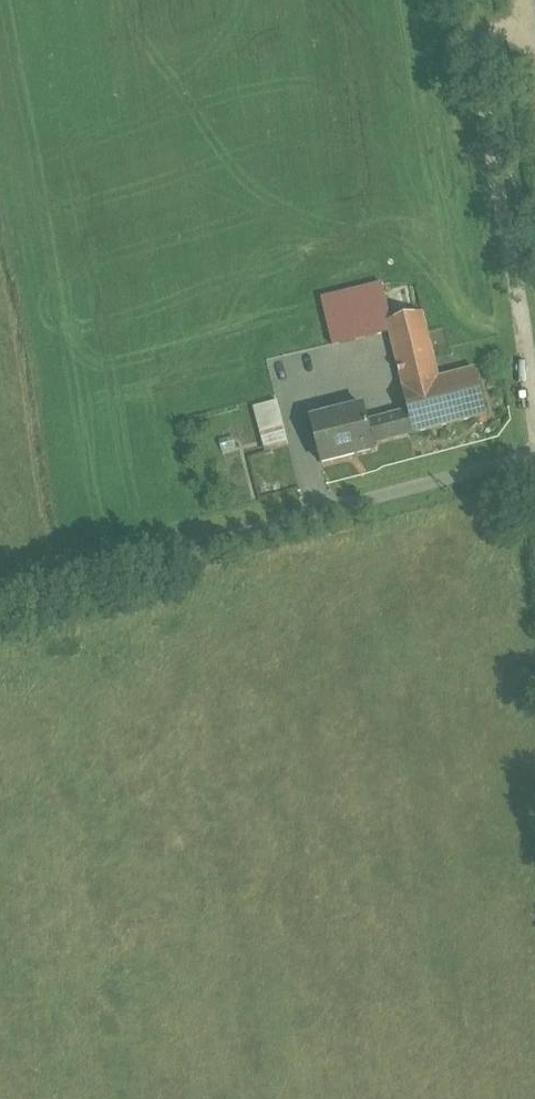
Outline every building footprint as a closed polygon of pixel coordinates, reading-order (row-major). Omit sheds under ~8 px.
[(383,283),(322,298),(334,345),(391,331),(388,321),(392,320),(383,283)] [(392,320),(388,321),(391,331),(410,410),(371,419),(367,402),(313,415),(325,461),(377,448),(376,442),(489,414),(477,366),(442,375),(426,312),(392,320)] [(278,401),(256,407),(266,449),(289,443),(278,401)]
